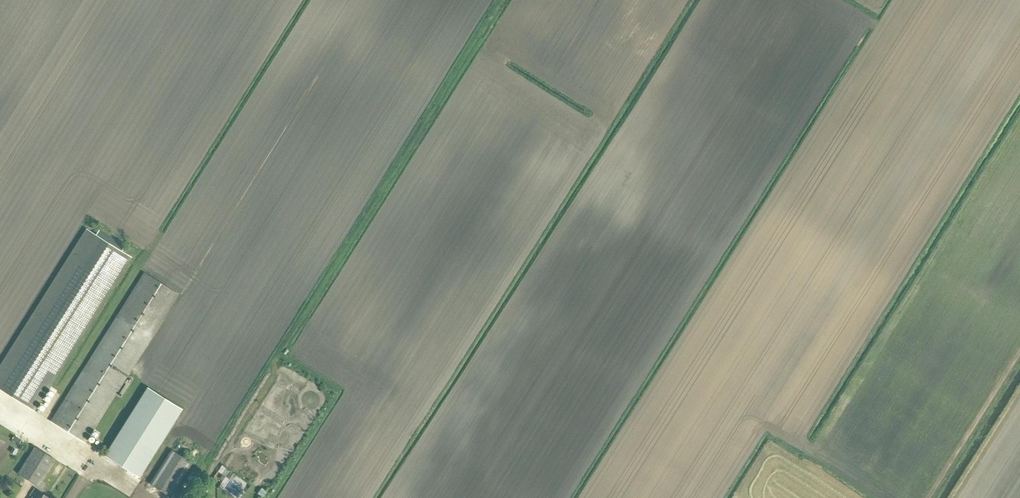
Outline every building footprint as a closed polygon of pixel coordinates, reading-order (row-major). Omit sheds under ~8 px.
[(34,412),(130,259),(87,232),(0,370),(0,390),(34,412)] [(86,444),(179,296),(144,274),(51,422),(86,444)] [(140,478),(183,410),(148,388),(105,457),(140,478)] [(39,487),(56,460),(35,447),(18,474),(39,487)] [(194,464),(173,450),(151,485),(172,497),(194,464)] [(35,489),(31,495),(34,497),(33,497),(50,497),(35,489)]
